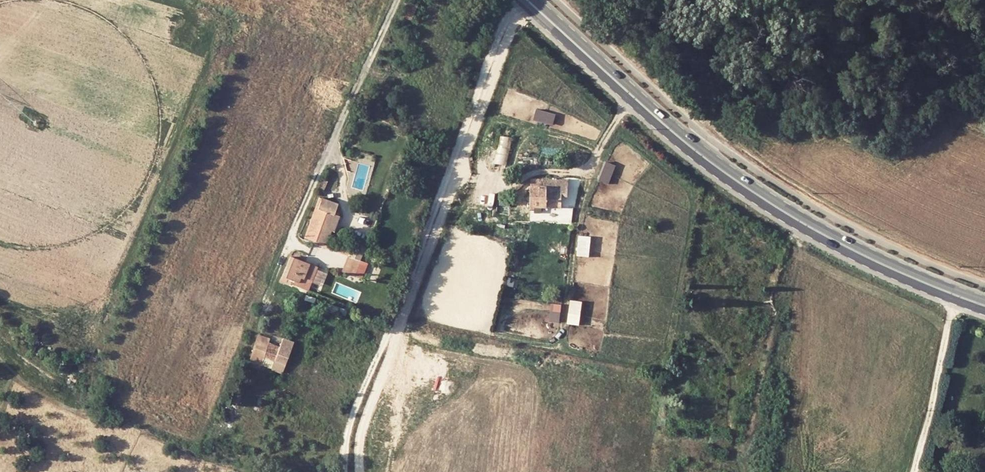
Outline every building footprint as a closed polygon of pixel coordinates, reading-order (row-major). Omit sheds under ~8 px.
[(399,14),(409,19),(416,6),(406,1),(399,14)] [(552,125),(556,114),(537,108),(533,119),(552,125)] [(507,161),(511,137),(502,136),(498,160),(507,161)] [(610,183),(615,164),(604,162),(600,181),(610,183)] [(562,195),(568,195),(567,179),(531,179),(531,206),(562,206),(562,195)] [(318,197),(303,240),(324,248),(326,243),(330,231),(333,231),(338,217),(333,215),(337,204),(318,197)] [(576,255),(589,256),(590,236),(578,235),(576,255)] [(349,251),(348,257),(359,261),(364,247),(353,242),(349,251)] [(326,243),(324,248),(348,257),(349,251),(326,243)] [(300,276),(304,278),(309,264),(289,257),(284,271),(294,274),(291,281),(296,283),(294,287),(295,287),(300,276)] [(359,261),(348,257),(341,272),(354,277),(359,261)] [(359,261),(354,277),(362,280),(368,264),(359,261)] [(295,287),(307,292),(316,267),(309,264),(304,278),(300,276),(295,287)] [(286,279),(291,281),(294,274),(284,271),(280,281),(284,282),(286,279)] [(284,282),(294,287),(296,283),(291,281),(286,279),(284,282)] [(570,299),(567,324),(579,325),(582,301),(570,299)] [(329,303),(327,309),(341,315),(344,310),(329,303)] [(550,321),(560,321),(561,304),(550,303),(550,321)] [(264,357),(274,360),(275,356),(287,360),(294,341),(282,337),(278,347),(268,344),(269,341),(260,339),(258,347),(253,345),(248,362),(260,366),(264,357)] [(260,366),(270,370),(274,360),(264,357),(260,366)]
